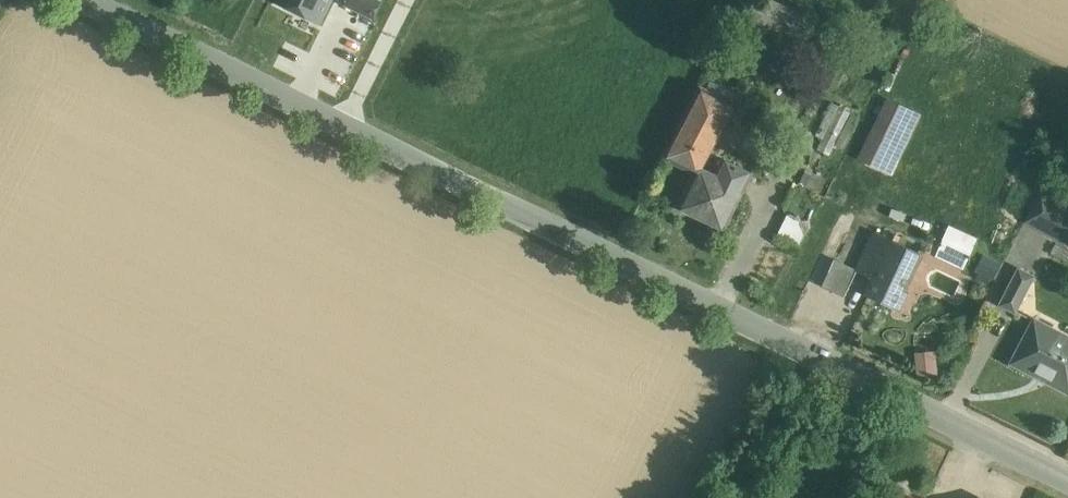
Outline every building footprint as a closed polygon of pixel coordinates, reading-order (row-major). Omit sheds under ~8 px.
[(321,12),(327,0),(296,0),(321,12)] [(368,0),(336,0),(335,3),(370,21),(378,5),(368,0)] [(763,19),(806,39),(815,19),(772,0),(771,0),(763,19)] [(699,85),(663,157),(694,173),(698,166),(699,166),(732,101),(702,86),(699,85)] [(885,119),(908,131),(918,111),(894,100),(885,119)] [(843,148),(859,116),(832,102),(815,134),(821,138),(816,148),(829,154),(834,144),(843,148)] [(865,159),(885,119),(879,116),(859,157),(865,159)] [(885,119),(865,159),(888,171),(908,131),(885,119)] [(725,157),(719,170),(735,177),(733,182),(744,188),(752,170),(725,157)] [(699,166),(698,166),(694,173),(677,206),(724,228),(744,188),(733,182),(735,177),(719,170),(717,175),(699,166)] [(1042,192),(1026,220),(1039,227),(1055,199),(1042,192)] [(1055,199),(1039,227),(1067,243),(1067,206),(1055,199)] [(810,225),(787,213),(774,239),(797,250),(810,225)] [(976,239),(948,226),(935,255),(963,268),(976,239)] [(922,255),(871,234),(857,269),(871,275),(863,295),(899,310),(922,255)] [(1056,242),(1050,253),(1065,262),(1067,256),(1067,248),(1056,242)] [(993,279),(1003,259),(984,251),(975,270),(993,279)] [(857,269),(834,258),(821,285),(844,295),(857,269)] [(1033,275),(1018,268),(1000,304),(1014,311),(1033,275)] [(1033,319),(1011,362),(1067,391),(1067,337),(1033,319)] [(917,374),(937,370),(932,347),(913,350),(917,374)] [(891,497),(916,497),(895,488),(891,497)]
